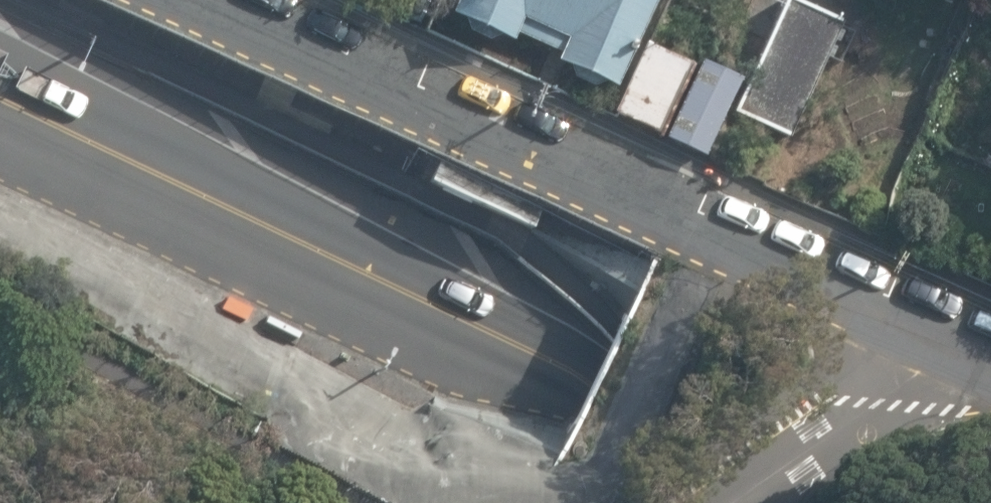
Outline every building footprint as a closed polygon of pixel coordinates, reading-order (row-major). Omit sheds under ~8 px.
[(462,14),(628,80),(661,0),(468,0),(462,14)] [(702,58),(652,37),(621,113),(667,136),(702,58)] [(748,78),(708,62),(672,138),(714,158),(748,78)]
